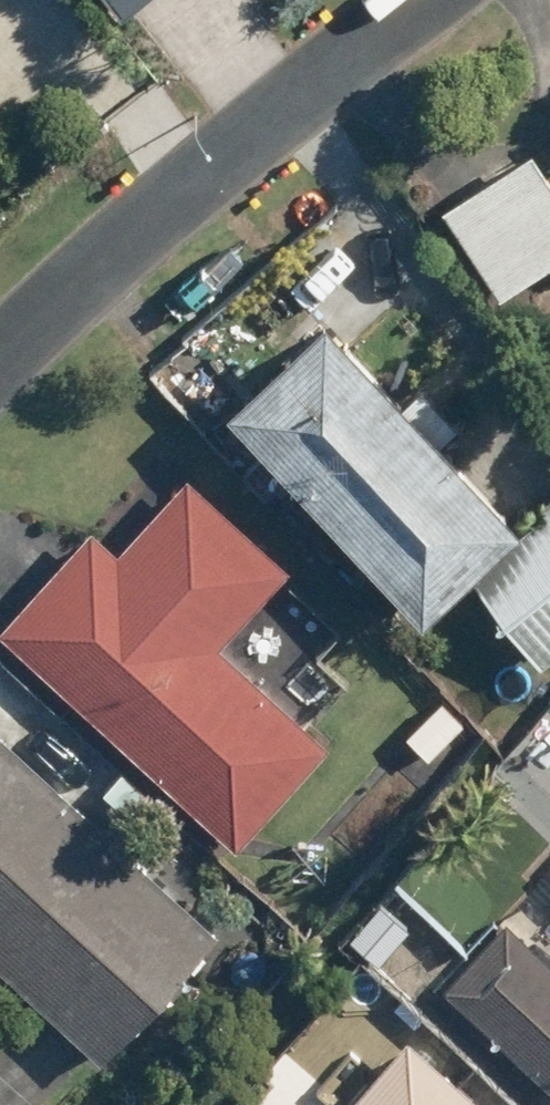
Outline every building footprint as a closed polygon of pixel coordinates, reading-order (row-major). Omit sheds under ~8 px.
[(122,10),(135,0),(114,0),(122,10)] [(8,108),(0,99),(0,116),(8,108)] [(442,201),(498,295),(549,264),(549,170),(535,145),(442,201)] [(324,311),(228,402),(426,612),(522,521),(446,440),(459,427),(419,384),(405,397),(324,311)] [(0,624),(0,625),(238,850),(333,749),(222,644),(293,569),(192,473),(119,550),(93,525),(0,624)] [(532,516),(549,536),(549,500),(532,516)] [(487,595),(545,660),(549,655),(549,539),(487,595)] [(104,1059),(220,934),(0,732),(0,964),(104,1059)] [(446,988),(549,1083),(549,957),(508,919),(446,988)] [(403,1036),(346,1104),(487,1104),(403,1036)] [(293,1061),(256,1104),(346,1104),(293,1061)]
